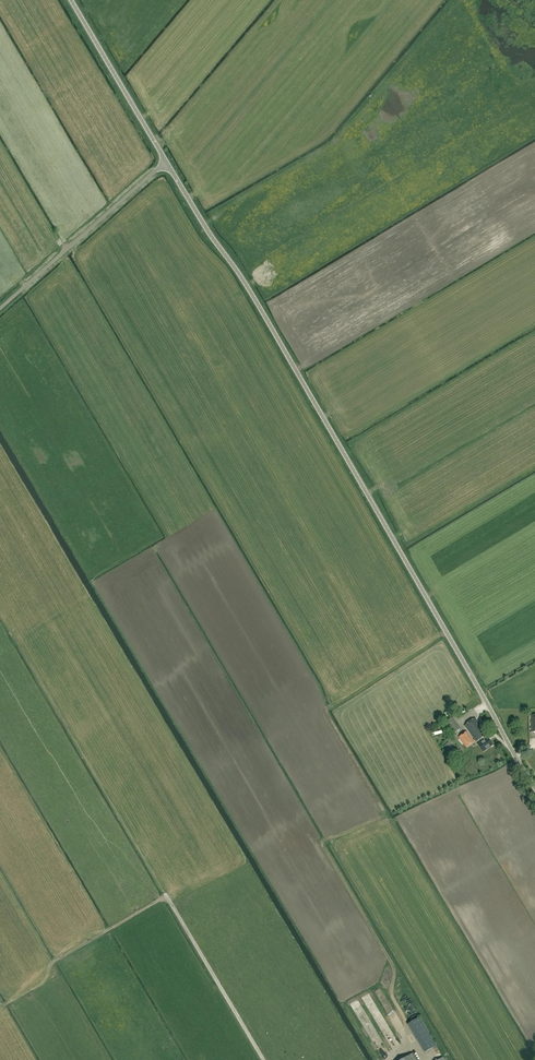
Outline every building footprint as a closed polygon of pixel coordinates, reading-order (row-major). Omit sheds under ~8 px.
[(461,729),(453,718),(445,723),(453,734),(461,729)] [(476,742),(486,735),(475,718),(465,726),(476,742)] [(474,742),(467,731),(459,737),(466,747),(474,742)] [(488,738),(478,745),(483,752),(492,745),(488,738)] [(374,989),(379,999),(383,997),(379,987),(374,989)] [(388,1029),(366,994),(361,997),(380,1028),(381,1027),(383,1032),(388,1029)] [(358,1014),(362,1011),(355,1001),(351,1003),(358,1014)] [(436,1046),(419,1017),(408,1025),(424,1053),(436,1046)]
